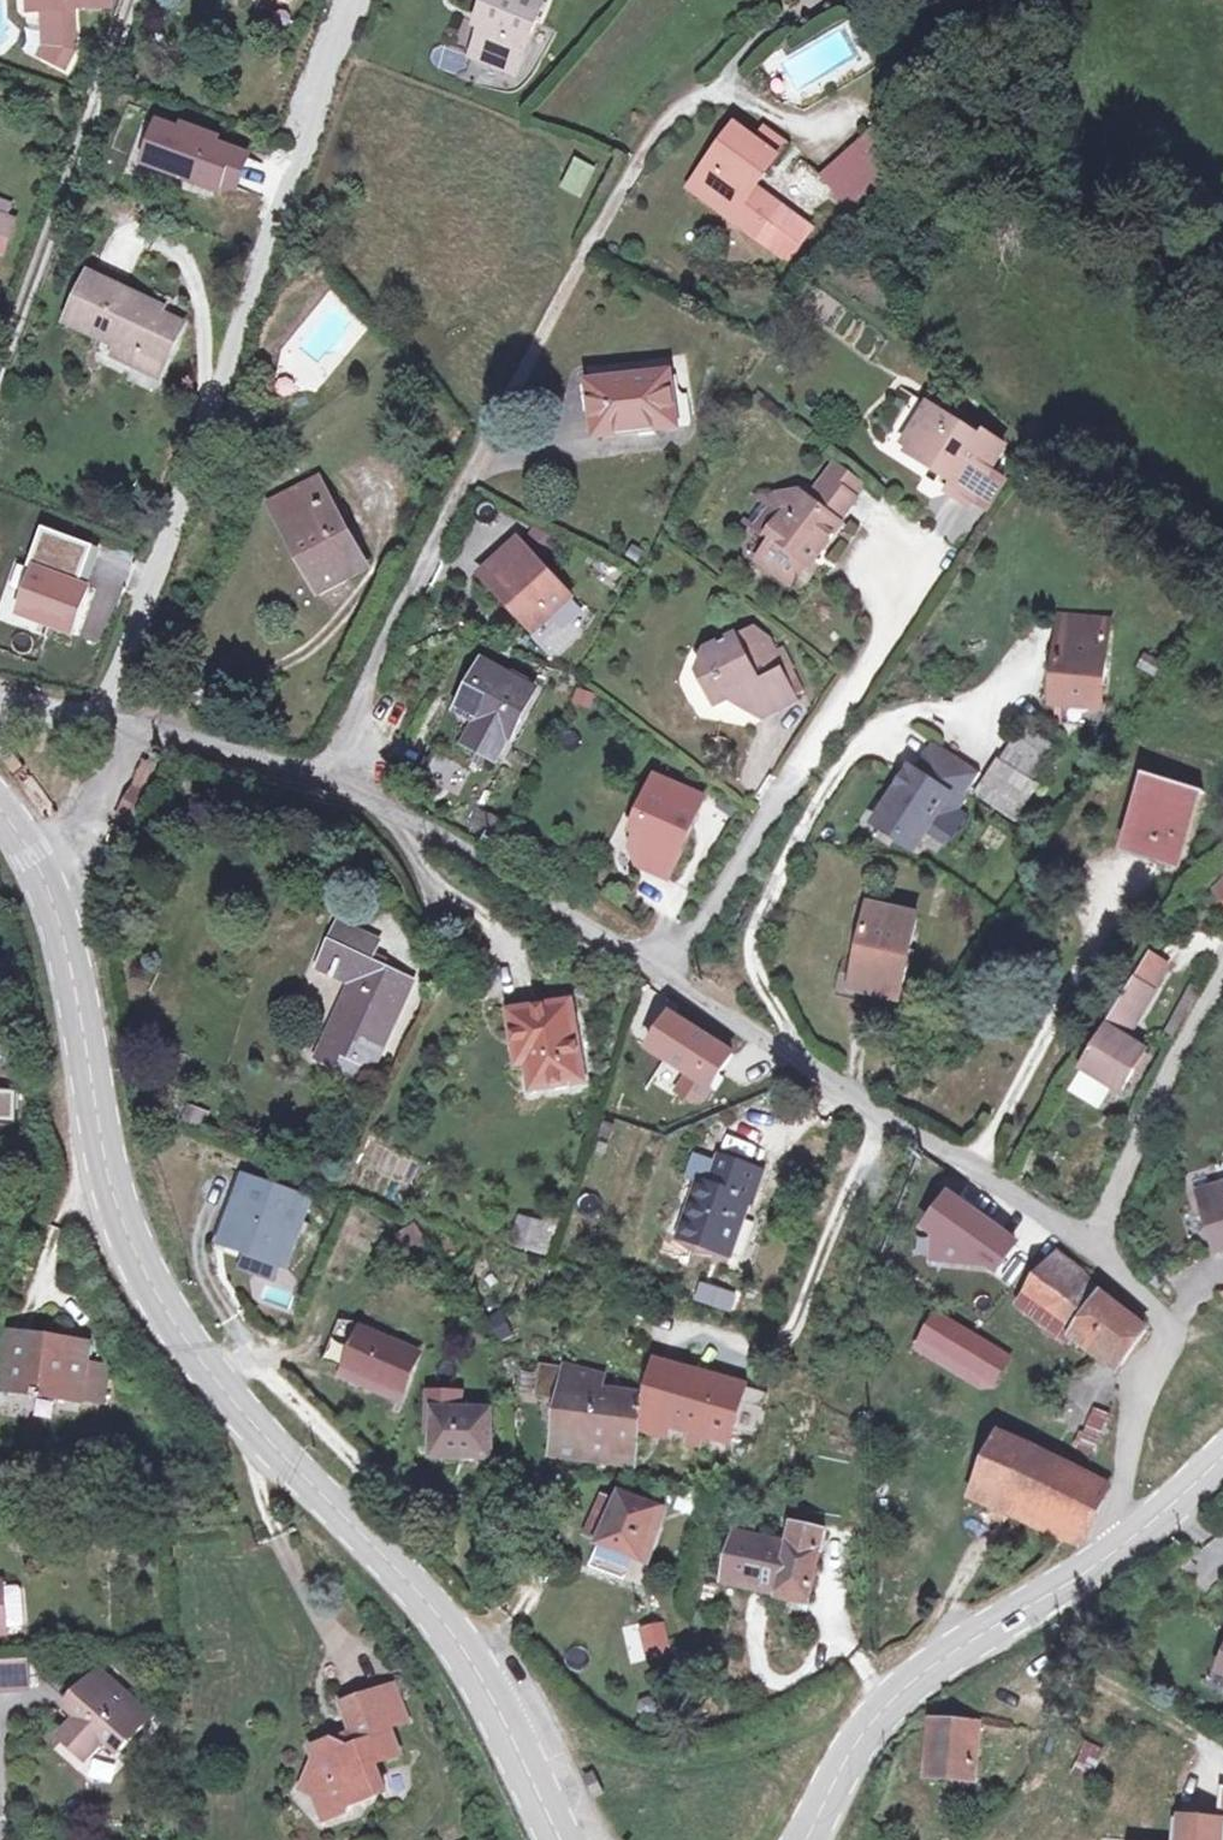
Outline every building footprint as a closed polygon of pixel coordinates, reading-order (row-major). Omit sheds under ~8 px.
[(43,7),(44,44),(40,52),(63,66),(72,48),(71,7),(109,6),(109,0),(42,0),(43,7)] [(499,12),(507,15),(488,58),(531,76),(563,0),(504,0),(499,12)] [(462,75),(467,53),(442,48),(438,70),(462,75)] [(698,184),(776,249),(779,245),(791,255),(812,229),(759,185),(793,145),(773,128),(764,139),(746,125),(698,184)] [(894,127),(877,139),(903,173),(917,162),(894,127)] [(192,136),(169,128),(156,165),(227,191),(230,184),(245,189),(256,158),(223,147),(225,141),(194,130),(192,136)] [(903,173),(877,139),(825,180),(851,213),(903,173)] [(560,190),(582,199),(596,166),(574,157),(560,190)] [(148,348),(142,360),(169,373),(191,324),(155,305),(157,299),(104,272),(82,317),(126,338),(148,348)] [(120,350),(142,360),(148,348),(126,338),(120,350)] [(594,387),(597,415),(611,413),(617,438),(678,430),(677,421),(693,420),(691,403),(676,405),(674,382),(594,387)] [(916,404),(904,421),(915,428),(906,442),(901,452),(945,478),(938,488),(966,504),(1002,446),(977,429),(972,438),(916,404)] [(611,413),(597,415),(601,440),(617,438),(611,413)] [(894,435),(906,442),(915,428),(904,421),(894,435)] [(835,469),(826,481),(853,500),(862,488),(835,469)] [(309,517),(288,527),(327,595),(373,566),(323,478),(295,495),(309,517)] [(773,548),(759,566),(793,590),(808,568),(811,570),(841,528),(838,526),(855,502),(853,500),(826,481),(809,505),(799,497),(783,520),(789,525),(773,548)] [(276,507),(288,527),(309,517),(295,495),(276,507)] [(748,530),(773,548),(789,525),(783,520),(799,497),(760,504),(764,507),(748,530)] [(102,554),(52,535),(37,575),(45,578),(29,622),(80,641),(96,595),(88,593),(102,554)] [(526,544),(509,559),(533,586),(549,572),(526,544)] [(509,559),(487,577),(539,637),(578,603),(549,572),(533,586),(509,559)] [(1108,621),(1071,618),(1070,638),(1061,637),(1059,654),(1056,694),(1102,698),(1108,621)] [(1071,618),(1062,618),(1061,637),(1070,638),(1071,618)] [(692,677),(717,716),(747,699),(765,725),(799,704),(797,700),(806,695),(781,651),(770,657),(761,641),(747,635),(701,660),(692,677)] [(1059,654),(1048,653),(1045,693),(1056,694),(1059,654)] [(1146,653),(1137,668),(1151,677),(1161,661),(1146,653)] [(475,742),(504,757),(534,698),(541,690),(494,665),(470,712),(486,720),(475,742)] [(1023,725),(1002,758),(1035,779),(1056,746),(1023,725)] [(982,771),(939,744),(920,774),(912,770),(887,810),(899,835),(918,847),(928,831),(951,845),(971,813),(960,806),(982,771)] [(163,757),(149,752),(143,769),(157,774),(163,757)] [(1035,779),(1002,758),(979,791),(1017,815),(1039,781),(1035,779)] [(1149,770),(1125,856),(1172,869),(1194,783),(1149,770)] [(707,804),(659,784),(645,824),(652,827),(642,857),(647,871),(677,883),(707,804)] [(899,835),(887,810),(879,822),(899,835)] [(914,918),(867,908),(852,979),(877,984),(874,995),(897,1000),(914,918)] [(409,978),(328,941),(317,966),(350,981),(324,1042),(374,1063),(409,978)] [(1148,954),(1135,975),(1151,985),(1165,965),(1148,954)] [(1135,975),(1096,1038),(1080,1066),(1125,1090),(1147,1045),(1123,1031),(1126,1026),(1130,1028),(1155,987),(1151,985),(1135,975)] [(877,984),(852,979),(850,990),(874,995),(877,984)] [(506,1009),(509,1036),(519,1034),(524,1057),(529,1086),(578,1076),(566,1001),(506,1009)] [(672,1010),(650,1045),(691,1070),(680,1088),(696,1098),(705,1096),(734,1049),(672,1010)] [(512,1060),(524,1057),(519,1034),(509,1036),(512,1060)] [(721,1158),(703,1150),(700,1157),(718,1164),(721,1158)] [(702,1178),(681,1232),(729,1251),(750,1198),(754,1200),(766,1169),(723,1152),(721,1158),(718,1164),(700,1157),(693,1175),(702,1178)] [(314,1199),(248,1178),(227,1247),(292,1268),(314,1199)] [(1203,1190),(1207,1204),(1222,1200),(1222,1185),(1203,1190)] [(954,1198),(931,1229),(935,1232),(949,1243),(948,1260),(989,1265),(997,1271),(1017,1244),(954,1198)] [(1207,1204),(1221,1251),(1222,1250),(1222,1200),(1207,1204)] [(552,1256),(558,1225),(519,1217),(513,1248),(552,1256)] [(949,1243),(935,1232),(932,1258),(948,1260),(949,1243)] [(1124,1358),(1149,1329),(1081,1275),(1085,1268),(1062,1251),(1029,1294),(1057,1316),(1061,1311),(1124,1358)] [(504,1312),(486,1319),(496,1343),(513,1336),(504,1312)] [(981,1377),(998,1346),(939,1312),(922,1345),(981,1377)] [(424,1352),(367,1328),(351,1369),(409,1393),(424,1352)] [(17,1331),(15,1344),(31,1347),(32,1334),(17,1331)] [(6,1392),(80,1404),(87,1366),(91,1344),(32,1334),(31,1347),(15,1344),(6,1392)] [(1015,1355),(998,1346),(981,1377),(998,1386),(1015,1355)] [(664,1364),(653,1405),(649,1423),(680,1431),(695,1373),(664,1364)] [(108,1370),(87,1366),(80,1404),(101,1407),(108,1370)] [(572,1400),(560,1447),(637,1466),(649,1423),(653,1405),(619,1398),(623,1380),(579,1369),(554,1366),(547,1393),(572,1400)] [(746,1387),(695,1373),(680,1431),(731,1442),(746,1387)] [(468,1389),(433,1389),(432,1410),(440,1410),(438,1452),(496,1454),(495,1409),(467,1410),(468,1389)] [(1115,1412),(1097,1403),(1079,1438),(1098,1447),(1115,1412)] [(978,1481),(1086,1533),(1110,1483),(1004,1430),(978,1481)] [(1086,1533),(978,1481),(971,1495),(1071,1546),(1086,1533)] [(618,1499),(601,1491),(581,1533),(599,1541),(618,1499)] [(621,1493),(618,1499),(599,1541),(598,1543),(643,1560),(661,1507),(621,1493)] [(811,1595),(828,1529),(798,1523),(791,1548),(738,1540),(727,1580),(811,1595)] [(15,1631),(14,1622),(8,1584),(7,1579),(0,1580),(0,1633),(15,1631)] [(29,1581),(8,1584),(14,1622),(36,1621),(29,1581)] [(664,1622),(645,1626),(651,1660),(670,1656),(664,1622)] [(0,1662),(0,1687),(38,1682),(38,1658),(0,1662)] [(89,1721),(72,1740),(96,1763),(114,1744),(124,1754),(153,1723),(107,1679),(78,1710),(89,1721)] [(376,1691),(390,1724),(409,1715),(394,1683),(376,1691)] [(400,1750),(390,1724),(376,1691),(346,1703),(355,1733),(311,1750),(314,1756),(304,1785),(340,1803),(346,1789),(350,1779),(379,1768),(375,1759),(400,1750)] [(934,1717),(927,1771),(979,1777),(985,1723),(934,1717)] [(1106,1750),(1062,1732),(1048,1761),(1092,1782),(1106,1750)] [(350,1779),(346,1789),(366,1796),(387,1787),(379,1768),(350,1779)] [(317,1818),(340,1803),(304,1785),(317,1818)] [(1180,1817),(1178,1839),(1222,1839),(1222,1820),(1221,1820),(1180,1817)]
